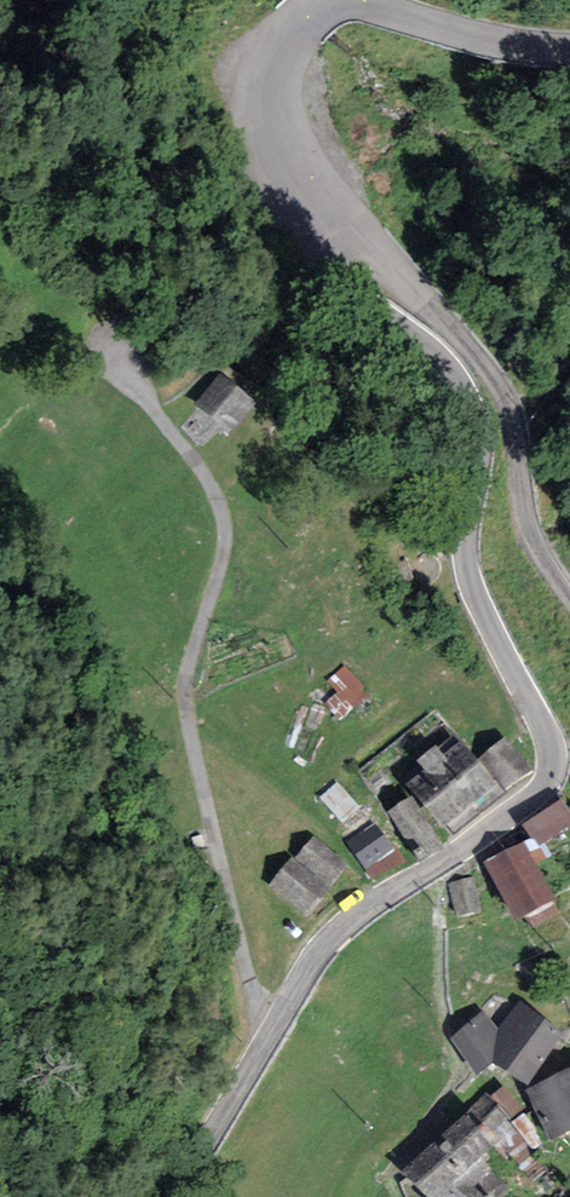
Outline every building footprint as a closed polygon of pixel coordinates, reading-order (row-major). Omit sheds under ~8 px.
[(256,403),(220,373),(194,404),(230,433),(256,403)] [(368,691),(347,665),(331,678),(352,704),(368,691)] [(534,768),(508,736),(483,757),(509,789),(534,768)] [(454,835),(503,793),(458,742),(444,754),(436,745),(418,760),(426,770),(409,784),(454,835)] [(360,807),(337,781),(319,797),(343,822),(360,807)] [(443,846),(411,796),(386,811),(406,842),(413,837),(426,857),(443,846)] [(522,825),(536,847),(569,826),(569,813),(562,800),(522,825)] [(404,860),(376,824),(348,841),(371,879),(404,860)] [(348,862),(315,835),(297,858),(330,884),(348,862)] [(524,840),(484,863),(517,921),(557,899),(524,840)] [(330,884),(297,858),(293,854),(270,883),(307,912),(330,884)] [(473,880),(450,884),(456,916),(478,912),(473,880)] [(449,1037),(477,1075),(492,1062),(527,1085),(562,1032),(520,999),(498,1027),(482,1010),(449,1037)] [(525,1090),(549,1141),(569,1130),(569,1069),(525,1090)] [(426,1196),(435,1196),(481,1157),(515,1128),(487,1096),(402,1170),(426,1196)] [(481,1157),(435,1196),(504,1196),(511,1191),(481,1157)]
